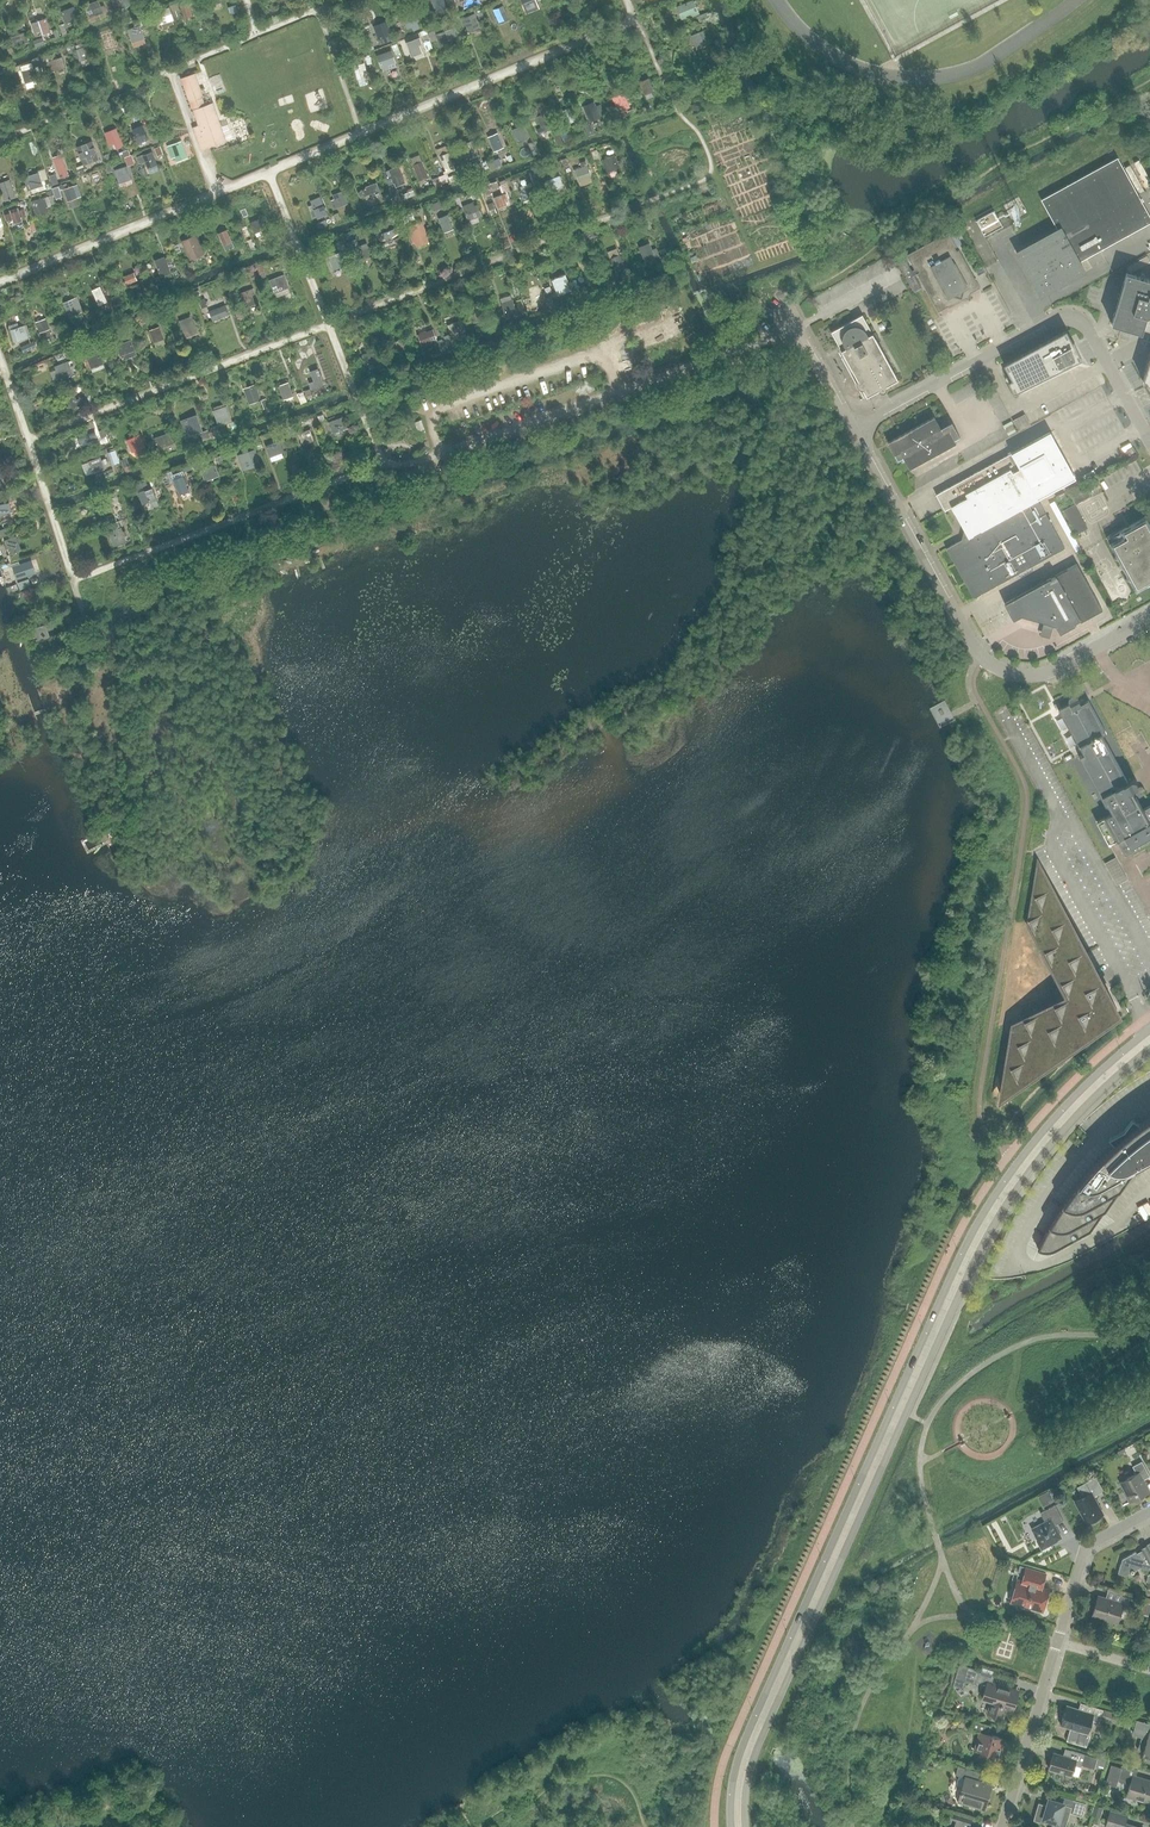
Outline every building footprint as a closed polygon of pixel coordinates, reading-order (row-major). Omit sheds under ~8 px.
[(118,0),(111,0),(116,12),(121,10),(118,0)] [(122,9),(133,5),(131,0),(119,0),(122,9)] [(180,5),(185,19),(193,16),(190,9),(196,7),(196,6),(194,0),(180,5)] [(440,14),(448,11),(444,0),(435,0),(440,14)] [(453,0),(450,0),(448,1),(454,16),(460,13),(457,3),(455,4),(453,0)] [(475,0),(459,0),(463,9),(476,3),(475,0)] [(525,11),(538,5),(536,0),(521,0),(525,11)] [(676,7),(681,19),(686,18),(699,12),(694,0),(693,0),(676,7)] [(91,4),(85,6),(91,22),(105,17),(98,1),(91,4)] [(235,5),(229,7),(231,14),(237,12),(235,5)] [(74,6),(61,11),(65,22),(78,16),(74,6)] [(503,6),(494,9),(500,23),(508,20),(503,6)] [(169,7),(156,11),(161,24),(174,20),(169,7)] [(485,19),(480,8),(475,10),(480,21),(485,19)] [(414,10),(402,15),(407,28),(412,27),(413,30),(419,28),(417,21),(418,21),(414,10)] [(700,23),(711,19),(708,12),(697,16),(700,23)] [(464,18),(461,19),(464,26),(466,26),(469,32),(480,28),(474,14),(464,18)] [(46,18),(31,23),(34,31),(40,29),(42,34),(50,32),(46,18)] [(129,29),(128,29),(132,43),(133,43),(145,39),(140,25),(129,29)] [(380,45),(393,40),(388,26),(375,30),(380,45)] [(453,28),(436,34),(440,47),(450,44),(448,39),(456,36),(453,28)] [(437,40),(434,31),(428,33),(431,42),(437,40)] [(702,31),(693,35),(698,49),(708,45),(702,31)] [(117,48),(112,32),(103,35),(108,51),(117,48)] [(26,33),(11,37),(14,46),(28,42),(26,33)] [(45,44),(43,38),(34,41),(35,47),(45,44)] [(420,38),(407,43),(412,57),(422,53),(419,45),(422,44),(420,38)] [(346,41),(345,42),(350,56),(359,53),(354,39),(346,41)] [(79,48),(75,49),(79,61),(90,58),(87,50),(91,49),(88,41),(78,44),(79,48)] [(75,47),(74,43),(66,46),(69,55),(73,53),(72,48),(75,47)] [(391,50),(377,55),(381,68),(395,63),(391,50)] [(38,56),(31,60),(34,67),(41,65),(38,56)] [(62,57),(48,62),(51,72),(52,71),(65,67),(62,57)] [(364,63),(354,66),(358,80),(368,77),(364,63)] [(35,68),(22,72),(25,83),(38,79),(35,68)] [(204,96),(196,73),(181,78),(189,101),(190,100),(203,96),(204,96)] [(6,78),(0,80),(0,87),(3,95),(10,93),(6,78)] [(641,86),(637,88),(639,93),(643,91),(644,95),(652,91),(654,91),(648,79),(639,82),(641,86)] [(612,97),(616,108),(617,107),(622,105),(624,110),(630,107),(623,92),(612,97)] [(206,105),(203,96),(190,100),(199,126),(193,128),(200,150),(227,141),(214,103),(206,105)] [(594,102),(583,106),(590,123),(605,116),(600,105),(596,107),(594,102)] [(569,109),(558,114),(563,126),(564,125),(574,120),(569,109)] [(538,130),(537,130),(539,135),(545,133),(554,129),(551,124),(547,126),(543,115),(538,117),(542,128),(538,130)] [(150,140),(143,124),(133,128),(139,144),(150,140)] [(589,124),(584,126),(588,135),(593,133),(589,124)] [(522,126),(512,130),(518,143),(519,143),(528,139),(522,126)] [(569,141),(565,130),(560,132),(564,143),(569,141)] [(119,133),(107,138),(110,146),(115,144),(116,149),(124,145),(119,133)] [(158,142),(156,134),(150,136),(152,144),(158,142)] [(489,137),(494,151),(495,151),(503,147),(498,134),(489,137)] [(563,143),(559,134),(554,136),(558,145),(563,143)] [(186,153),(181,141),(167,147),(172,158),(186,153)] [(473,141),(463,145),(469,159),(471,158),(473,163),(479,161),(477,156),(479,155),(473,141)] [(538,147),(535,142),(529,145),(531,150),(538,147)] [(87,143),(81,145),(83,151),(79,153),(83,165),(99,159),(94,147),(90,149),(87,143)] [(130,155),(128,150),(120,153),(122,158),(130,155)] [(591,151),(594,160),(600,158),(597,150),(591,151)] [(143,155),(138,157),(140,163),(145,161),(147,168),(157,164),(152,152),(144,156),(143,155)] [(448,153),(440,156),(447,173),(455,169),(448,153)] [(61,155),(53,157),(60,178),(68,175),(61,155)] [(131,155),(125,157),(128,166),(134,164),(131,155)] [(615,156),(603,160),(607,173),(619,169),(615,156)] [(1020,253),(1042,292),(1081,270),(1076,263),(1149,222),(1149,217),(1117,157),(1041,199),(1059,232),(1020,253)] [(502,165),(499,158),(489,162),(492,169),(502,165)] [(590,159),(583,161),(584,166),(578,167),(582,185),(596,181),(590,159)] [(422,162),(413,165),(418,180),(428,176),(422,162)] [(571,171),(568,162),(563,164),(566,172),(571,171)] [(127,166),(115,170),(119,183),(131,179),(127,166)] [(399,166),(384,172),(389,185),(398,182),(400,185),(405,183),(399,166)] [(39,172),(24,177),(28,191),(43,186),(39,172)] [(58,183),(56,174),(50,176),(53,185),(58,183)] [(455,180),(453,176),(449,178),(447,174),(445,174),(439,177),(441,184),(450,181),(451,182),(455,180)] [(547,181),(546,181),(549,189),(562,184),(559,176),(547,181)] [(0,186),(0,187),(5,200),(16,196),(11,182),(0,186)] [(362,189),(358,193),(365,199),(370,196),(369,194),(375,192),(377,196),(381,195),(376,182),(366,187),(366,188),(365,188),(363,190),(362,189)] [(67,184),(62,185),(70,207),(78,205),(76,198),(81,196),(77,185),(68,188),(67,184)] [(504,194),(494,198),(498,209),(510,204),(508,198),(511,196),(507,184),(501,186),(504,194)] [(534,186),(519,191),(522,202),(523,201),(538,196),(534,186)] [(58,187),(53,189),(56,199),(61,197),(58,187)] [(415,195),(412,188),(407,190),(408,193),(404,195),(405,199),(415,195)] [(50,204),(55,203),(52,190),(46,192),(47,197),(48,197),(50,204)] [(345,196),(331,201),(334,209),(347,204),(345,196)] [(45,197),(32,201),(36,215),(49,211),(45,197)] [(461,206),(458,197),(453,199),(457,208),(461,206)] [(322,201),(312,205),(318,219),(327,215),(322,201)] [(442,207),(440,201),(432,204),(435,210),(442,207)] [(496,209),(493,202),(487,205),(489,211),(496,209)] [(473,203),(463,207),(468,221),(481,216),(477,205),(474,206),(473,203)] [(11,213),(5,215),(7,221),(13,219),(14,223),(21,221),(20,216),(26,215),(24,209),(19,211),(18,208),(10,210),(10,212),(11,213)] [(994,212),(977,222),(985,237),(1003,227),(994,212)] [(341,220),(338,213),(331,216),(334,223),(341,220)] [(439,218),(444,232),(453,229),(450,221),(452,220),(450,214),(449,214),(439,218)] [(251,222),(255,233),(267,229),(262,217),(251,222)] [(327,225),(325,220),(317,224),(319,229),(327,225)] [(422,221),(406,227),(413,243),(428,237),(422,221)] [(378,224),(370,227),(372,234),(381,231),(378,224)] [(396,228),(378,235),(383,248),(401,241),(396,228)] [(219,233),(226,250),(234,247),(227,230),(219,233)] [(949,231),(906,255),(938,312),(964,297),(968,299),(970,293),(980,288),(949,231)] [(196,235),(182,241),(190,260),(204,254),(196,235)] [(344,246),(342,240),(336,242),(338,249),(344,246)] [(372,257),(367,243),(353,248),(358,262),(372,257)] [(649,243),(639,247),(645,263),(656,259),(653,252),(657,250),(656,248),(652,250),(649,243)] [(336,254),(326,257),(331,270),(345,265),(341,254),(337,256),(336,254)] [(619,255),(610,258),(616,273),(625,269),(619,255)] [(670,263),(666,255),(660,257),(664,265),(670,263)] [(155,260),(161,277),(171,273),(169,268),(174,266),(170,257),(167,258),(165,259),(164,257),(155,260)] [(592,263),(583,267),(589,285),(599,282),(592,263)] [(266,276),(262,265),(257,267),(261,278),(266,276)] [(254,270),(249,272),(252,280),(257,277),(254,270)] [(1126,272),(1111,324),(1142,333),(1143,328),(1149,330),(1149,280),(1126,272)] [(134,273),(122,278),(125,285),(137,280),(134,273)] [(284,275),(270,280),(275,293),(289,288),(284,275)] [(566,275),(552,280),(557,292),(570,287),(566,275)] [(545,300),(539,285),(527,289),(533,305),(545,300)] [(100,286),(92,290),(99,306),(108,301),(100,286)] [(253,289),(241,293),(243,298),(246,297),(250,306),(255,304),(252,295),(255,294),(253,289)] [(207,306),(204,298),(199,301),(202,308),(207,306)] [(551,298),(546,300),(550,311),(555,310),(551,298)] [(76,299),(65,304),(70,317),(82,312),(76,299)] [(512,300),(501,303),(507,318),(517,315),(512,300)] [(210,311),(209,311),(213,321),(229,315),(225,305),(210,311)] [(476,314),(470,315),(473,324),(488,319),(485,307),(475,310),(476,314)] [(885,391),(886,391),(887,389),(887,387),(886,386),(898,379),(862,314),(831,332),(867,397),(878,390),(879,391),(881,392),(883,392),(885,391)] [(191,316),(179,321),(185,334),(196,330),(191,316)] [(36,322),(40,332),(38,333),(40,339),(51,335),(45,319),(36,322)] [(459,321),(448,325),(452,337),(464,333),(459,321)] [(480,324),(474,326),(476,332),(482,330),(480,324)] [(25,325),(10,330),(13,342),(28,337),(25,325)] [(159,327),(150,330),(154,342),(164,339),(159,327)] [(433,329),(418,334),(422,346),(437,341),(433,329)] [(1066,330),(1004,364),(1012,379),(1008,381),(1014,392),(1081,359),(1066,330)] [(454,346),(450,334),(444,337),(448,348),(454,346)] [(405,338),(392,343),(397,355),(410,350),(405,338)] [(131,340),(117,345),(118,345),(122,356),(123,360),(137,355),(131,340)] [(36,347),(33,341),(28,344),(30,350),(36,347)] [(377,349),(363,355),(367,366),(368,365),(370,369),(375,367),(373,364),(381,361),(377,349)] [(87,354),(86,354),(92,369),(104,365),(98,350),(87,354)] [(78,364),(74,353),(70,355),(73,366),(78,364)] [(68,361),(55,366),(60,380),(60,379),(73,374),(68,361)] [(314,381),(309,383),(312,389),(324,385),(318,369),(312,371),(310,372),(314,381)] [(288,383),(279,386),(284,400),(285,399),(293,396),(288,383)] [(243,389),(247,401),(260,396),(256,384),(243,389)] [(313,397),(310,389),(305,391),(308,399),(313,397)] [(93,402),(88,390),(84,391),(89,403),(93,402)] [(307,402),(303,392),(297,394),(301,404),(307,402)] [(74,394),(65,397),(71,411),(87,405),(84,397),(77,400),(74,394)] [(227,406),(213,411),(219,426),(232,421),(227,406)] [(1019,431),(1031,425),(1025,414),(1013,421),(1019,431)] [(197,415),(181,420),(187,437),(203,431),(197,415)] [(345,416),(329,422),(333,434),(346,429),(346,428),(349,427),(345,416)] [(319,426),(316,417),(311,419),(314,427),(319,426)] [(888,442),(898,460),(903,457),(910,469),(956,443),(954,440),(960,437),(952,422),(940,428),(934,417),(888,442)] [(421,420),(414,422),(419,436),(426,434),(421,420)] [(293,426),(287,428),(290,437),(297,434),(293,426)] [(89,433),(79,436),(82,443),(91,440),(92,442),(100,439),(96,429),(88,432),(89,433)] [(211,437),(208,430),(201,433),(203,440),(211,437)] [(310,430),(299,434),(302,443),(313,439),(310,430)] [(946,548),(973,598),(1064,548),(1037,498),(1074,477),(1049,431),(935,494),(944,510),(952,506),(965,529),(962,539),(946,548)] [(170,433),(155,438),(159,449),(173,444),(170,433)] [(148,452),(140,434),(132,438),(137,450),(135,451),(137,457),(148,452)] [(280,440),(266,446),(270,457),(271,457),(285,452),(280,440)] [(1126,449),(1129,455),(1135,452),(1132,446),(1126,449)] [(231,448),(224,451),(227,459),(234,456),(231,448)] [(256,449),(238,455),(243,471),(261,464),(256,449)] [(101,458),(88,462),(93,474),(93,473),(105,469),(107,468),(105,464),(107,463),(106,459),(102,460),(101,458)] [(129,465),(127,458),(120,460),(123,468),(129,465)] [(215,465),(201,471),(205,480),(219,475),(215,465)] [(171,472),(167,474),(170,484),(175,482),(179,495),(189,491),(186,485),(188,484),(183,471),(172,475),(171,472)] [(171,486),(170,484),(167,474),(161,476),(166,488),(171,486)] [(1088,484),(1070,494),(1076,504),(1094,494),(1088,484)] [(152,488),(138,493),(142,504),(150,502),(150,504),(157,502),(152,488)] [(108,495),(110,501),(118,498),(116,493),(108,495)] [(111,502),(98,507),(102,518),(103,517),(115,513),(111,502)] [(0,505),(0,516),(11,511),(11,510),(9,503),(0,505)] [(1076,504),(1060,513),(1073,537),(1089,528),(1076,504)] [(1149,583),(1149,524),(1146,516),(1134,523),(1126,527),(1107,538),(1136,591),(1149,583)] [(110,530),(119,526),(118,522),(108,525),(110,530)] [(0,530),(0,534),(1,537),(9,534),(6,528),(0,530)] [(110,532),(109,532),(114,546),(115,545),(126,542),(124,536),(127,536),(125,531),(123,532),(121,528),(110,532)] [(6,545),(4,546),(6,550),(8,549),(9,553),(20,549),(16,537),(5,541),(6,545)] [(18,562),(12,564),(17,580),(28,576),(24,563),(19,564),(18,562)] [(1080,621),(1102,609),(1077,563),(1004,603),(1013,619),(1021,615),(1044,621),(1043,625),(1052,627),(1053,624),(1055,625),(1060,633),(1076,624),(1075,622),(1079,619),(1080,621)] [(30,586),(28,580),(18,584),(20,590),(30,586)] [(16,584),(7,588),(8,593),(18,590),(16,584)] [(46,625),(33,629),(37,641),(49,636),(46,625)] [(1077,697),(1076,696),(1076,695),(1075,695),(1074,695),(1073,694),(1072,694),(1071,695),(1070,695),(1069,696),(1069,697),(1068,697),(1068,698),(1068,699),(1068,700),(1068,701),(1068,702),(1069,703),(1058,709),(1079,748),(1081,747),(1084,753),(1078,756),(1105,805),(1107,804),(1112,812),(1096,821),(1109,844),(1114,841),(1116,844),(1118,843),(1124,854),(1149,840),(1149,805),(1143,809),(1132,789),(1135,788),(1136,787),(1137,787),(1137,786),(1137,785),(1138,784),(1138,783),(1137,782),(1137,781),(1136,780),(1135,779),(1134,779),(1133,779),(1132,779),(1131,779),(1130,779),(1127,781),(1102,735),(1106,733),(1088,700),(1081,704),(1077,697)] [(1116,857),(1105,863),(1117,885),(1128,879),(1116,857)] [(1055,1057),(1050,1047),(1117,1010),(1117,1009),(1039,867),(1030,925),(1068,995),(1014,1025),(1013,1025),(1002,1098),(1055,1057)] [(1090,1230),(1134,1167),(1149,1158),(1149,1117),(1146,1120),(1137,1126),(1133,1129),(1127,1134),(1125,1131),(1109,1140),(1114,1146),(1107,1152),(1102,1157),(1097,1162),(1092,1167),(1088,1172),(1083,1178),(1079,1183),(1075,1189),(1063,1205),(1059,1211),(1056,1216),(1053,1222),(1049,1227),(1044,1237),(1042,1242),(1039,1246),(1038,1249),(1038,1250),(1041,1251),(1043,1251),(1045,1251),(1047,1251),(1048,1251),(1050,1251),(1052,1251),(1054,1250),(1055,1250),(1090,1230)] [(1149,1476),(1142,1461),(1132,1466),(1136,1474),(1120,1482),(1125,1492),(1124,1492),(1129,1503),(1149,1491),(1144,1480),(1149,1476)] [(1093,1497),(1104,1491),(1096,1477),(1085,1483),(1091,1493),(1076,1501),(1087,1523),(1102,1514),(1093,1497)] [(1048,1491),(1038,1497),(1044,1506),(1053,1501),(1048,1491)] [(1055,1525),(1063,1521),(1055,1505),(1040,1513),(1045,1521),(1032,1529),(1038,1539),(1036,1540),(1042,1550),(1051,1545),(1050,1544),(1062,1537),(1055,1525)] [(1137,1553),(1136,1552),(1122,1559),(1118,1573),(1126,1575),(1141,1567),(1149,1570),(1149,1546),(1137,1553)] [(1042,1612),(1049,1589),(1042,1587),(1046,1573),(1020,1565),(1018,1571),(1024,1573),(1022,1581),(1017,1579),(1010,1602),(1042,1612)] [(1132,1612),(1135,1600),(1121,1595),(1119,1602),(1099,1596),(1093,1615),(1118,1623),(1122,1609),(1132,1612)] [(994,1675),(979,1670),(960,1664),(954,1686),(964,1688),(966,1681),(979,1685),(979,1682),(986,1685),(982,1698),(991,1701),(988,1713),(1003,1718),(1005,1711),(1008,1709),(1013,1711),(1019,1690),(992,1682),(994,1675)] [(1100,1720),(1103,1709),(1094,1707),(1092,1714),(1067,1706),(1064,1717),(1063,1717),(1062,1720),(1063,1720),(1061,1725),(1070,1728),(1066,1741),(1086,1747),(1089,1737),(1087,1733),(1091,1720),(1099,1723),(1100,1720)] [(1119,1714),(1103,1709),(1100,1720),(1116,1725),(1119,1714)] [(999,1756),(1004,1739),(988,1734),(990,1725),(973,1720),(970,1729),(980,1732),(975,1748),(972,1747),(972,1748),(996,1755),(995,1760),(997,1756),(999,1756)] [(1142,1759),(1149,1761),(1149,1730),(1142,1759)] [(1081,1767),(1082,1764),(1095,1768),(1095,1767),(1098,1758),(1071,1750),(1069,1757),(1053,1753),(1049,1769),(1071,1775),(1074,1765),(1081,1767)] [(1098,1758),(1095,1767),(1104,1769),(1107,1759),(1098,1756),(1098,1758)] [(1121,1768),(1112,1766),(1106,1785),(1117,1788),(1119,1781),(1130,1784),(1127,1795),(1149,1801),(1149,1782),(1135,1777),(1138,1769),(1122,1765),(1121,1768)] [(984,1809),(991,1784),(978,1780),(980,1772),(958,1766),(955,1774),(967,1777),(963,1790),(962,1790),(958,1802),(984,1809)] [(1073,1800),(1062,1796),(1060,1798),(1058,1803),(1050,1800),(1048,1806),(1038,1803),(1033,1820),(1044,1823),(1045,1818),(1057,1821),(1055,1826),(1058,1826),(1065,1826),(1070,1813),(1082,1816),(1086,1803),(1073,1800)] [(1095,1805),(1092,1814),(1099,1816),(1102,1807),(1095,1805)] [(1125,1824),(1127,1816),(1110,1811),(1106,1826),(1111,1826),(1134,1826),(1125,1824)] [(972,1819),(958,1815),(954,1826),(953,1826),(969,1826),(972,1819)]
